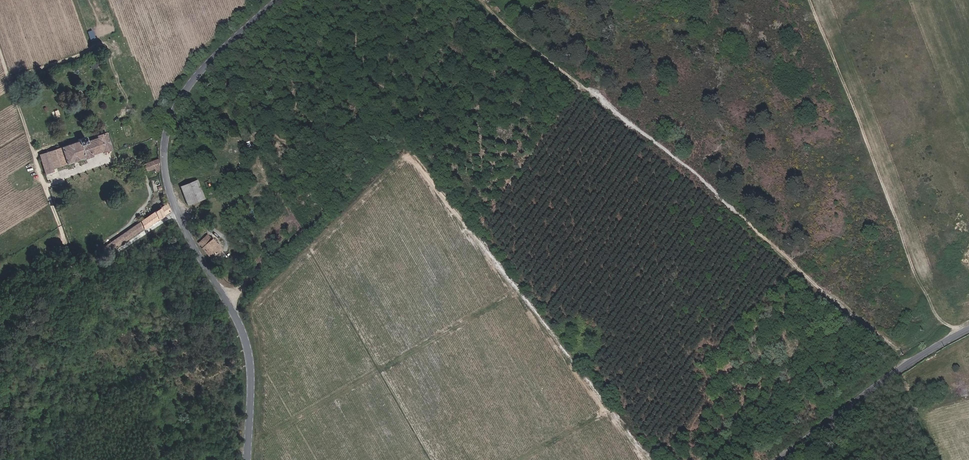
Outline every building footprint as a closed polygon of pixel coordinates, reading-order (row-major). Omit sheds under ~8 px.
[(254,138),(247,141),(249,148),(257,144),(254,138)] [(30,159),(35,177),(74,164),(74,166),(83,164),(82,162),(94,157),(95,160),(103,157),(102,155),(101,152),(97,139),(87,143),(88,145),(81,147),(80,144),(77,145),(76,142),(69,144),(70,147),(30,159)] [(143,177),(146,176),(146,175),(146,162),(131,169),(134,178),(142,174),(143,177)] [(195,180),(188,183),(192,192),(199,190),(195,180)] [(192,192),(188,183),(179,187),(187,206),(203,199),(199,190),(192,192)] [(140,221),(146,229),(162,218),(158,209),(140,221)] [(136,235),(146,229),(140,221),(131,227),(136,235)] [(136,235),(131,227),(112,240),(117,248),(127,241),(136,235)] [(208,235),(199,242),(203,247),(203,249),(210,259),(222,252),(214,241),(212,242),(208,235)]
